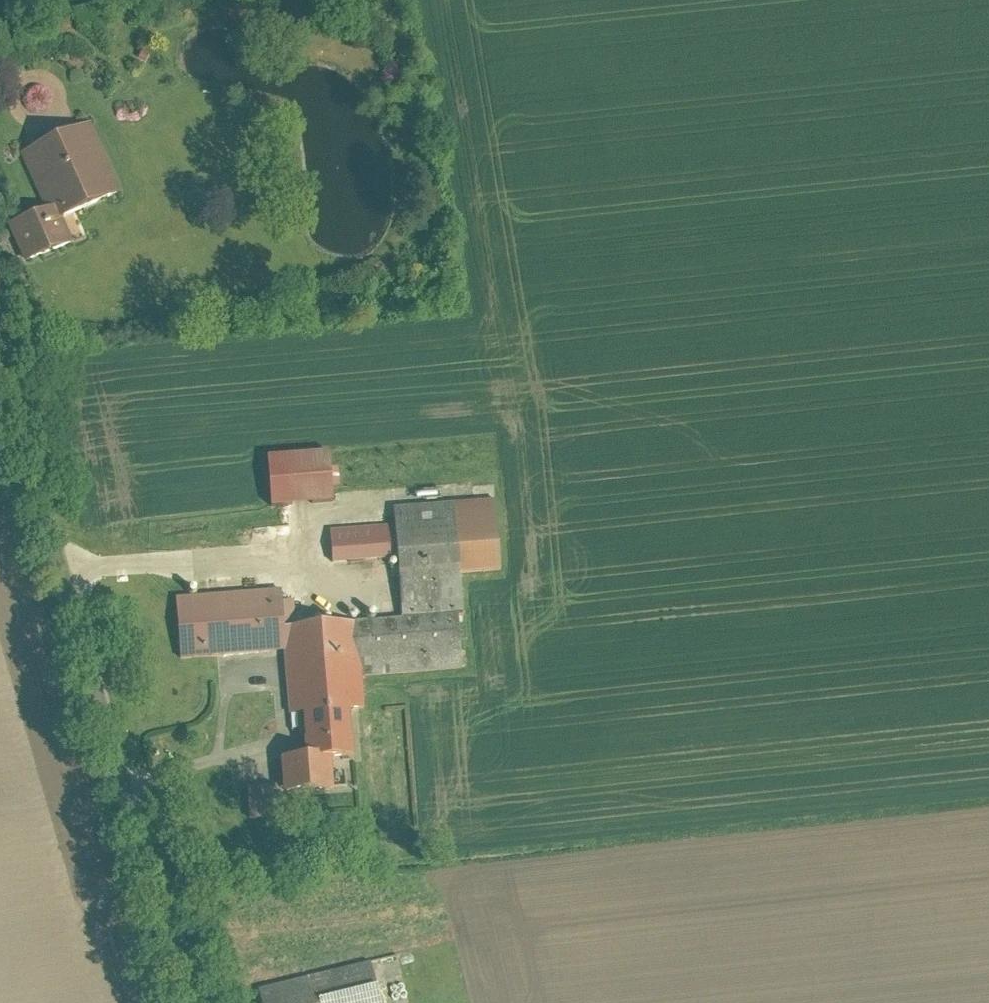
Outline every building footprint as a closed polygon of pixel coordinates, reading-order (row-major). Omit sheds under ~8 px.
[(85,122),(17,154),(42,207),(54,202),(60,215),(117,189),(85,122)] [(54,202),(42,207),(9,224),(26,258),(71,236),(60,215),(54,202)] [(327,453),(171,465),(175,512),(331,500),(327,453)] [(401,613),(346,617),(350,676),(465,667),(458,573),(497,570),(491,497),(392,504),(392,523),(395,552),(401,613)] [(395,552),(392,523),(311,530),(313,560),(395,552)] [(277,593),(177,595),(179,649),(279,647),(277,625),(277,593)] [(277,625),(279,647),(284,710),(304,709),(307,747),(323,745),(345,744),(342,705),(355,704),(350,676),(346,617),(277,625)] [(307,747),(278,750),(283,789),(327,784),(323,745),(307,747)] [(259,992),(262,1002),(377,1002),(369,966),(259,992)]
